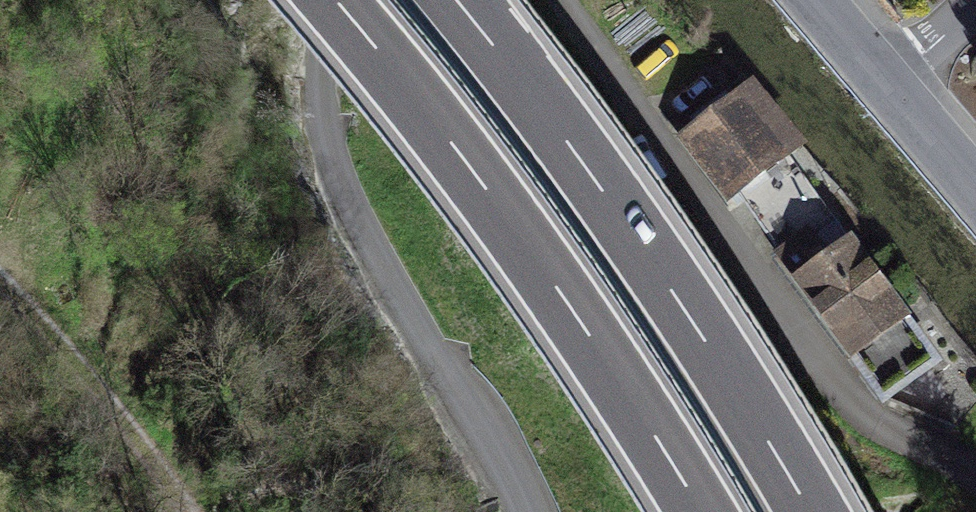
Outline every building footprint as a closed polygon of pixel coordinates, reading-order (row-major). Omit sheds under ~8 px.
[(755,77),(676,139),(726,202),(805,139),(755,77)] [(913,314),(858,229),(794,271),(850,356),(913,314)]
